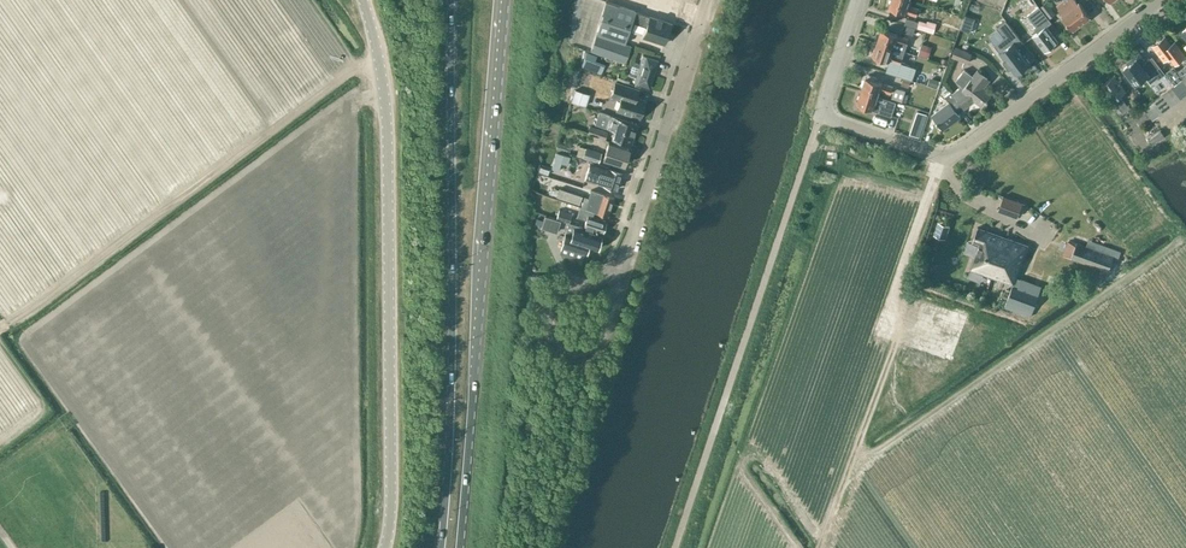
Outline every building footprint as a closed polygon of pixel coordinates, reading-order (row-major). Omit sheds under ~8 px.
[(604,13),(591,50),(591,51),(625,63),(631,46),(625,43),(629,32),(644,37),(664,43),(671,21),(607,0),(603,13),(604,13)] [(641,7),(654,11),(653,12),(673,18),(679,0),(643,0),(641,7)] [(910,0),(892,0),(889,7),(906,13),(906,12),(917,16),(919,9),(908,5),(910,0)] [(1082,23),(1065,0),(1057,6),(1063,13),(1062,14),(1074,30),(1082,23)] [(1082,23),(1091,17),(1079,1),(1078,2),(1076,0),(1065,0),(1082,23)] [(1047,1),(1040,7),(1049,19),(1056,14),(1047,1)] [(1049,19),(1040,7),(1039,6),(1028,15),(1036,26),(1035,28),(1038,32),(1034,36),(1047,53),(1053,48),(1052,46),(1058,41),(1046,26),(1052,22),(1049,19)] [(964,14),(960,28),(970,32),(975,18),(964,14)] [(907,17),(905,24),(917,28),(919,21),(907,17)] [(927,22),(925,30),(934,33),(937,23),(928,20),(927,22)] [(1004,37),(994,44),(1005,59),(1004,60),(1010,68),(1011,67),(1016,73),(1030,62),(1018,46),(1023,42),(1006,20),(997,27),(1004,37)] [(905,24),(902,31),(913,35),(915,28),(905,24)] [(882,29),(878,42),(894,48),(905,51),(907,45),(910,39),(898,35),(899,35),(894,33),(882,29)] [(1164,61),(1170,56),(1174,62),(1185,53),(1172,37),(1168,40),(1165,36),(1153,46),(1164,61)] [(878,42),(874,55),(892,61),(901,64),(902,63),(904,57),(905,51),(894,48),(878,42)] [(922,43),(918,55),(928,58),(932,47),(922,43)] [(956,46),(952,56),(968,63),(972,53),(956,46)] [(585,52),(580,66),(599,73),(603,64),(594,60),(595,56),(585,52)] [(1129,64),(1124,68),(1136,83),(1146,76),(1150,82),(1158,76),(1159,77),(1165,73),(1163,72),(1156,62),(1153,57),(1144,63),(1145,63),(1145,62),(1145,61),(1144,61),(1144,60),(1144,59),(1140,53),(1128,62),(1129,64)] [(633,62),(629,76),(635,78),(633,82),(650,87),(659,60),(642,55),(639,64),(633,62)] [(892,61),(889,72),(912,80),(916,68),(902,63),(901,64),(892,61)] [(1166,73),(1175,84),(1178,82),(1183,78),(1174,66),(1166,73)] [(952,92),(957,98),(964,108),(975,100),(982,106),(992,94),(982,86),(988,78),(977,69),(973,75),(965,69),(956,80),(962,85),(959,87),(952,92)] [(626,75),(619,73),(617,80),(624,82),(626,75)] [(866,77),(862,90),(879,96),(881,90),(892,93),(894,87),(883,83),(875,80),(877,77),(868,74),(867,77),(866,77)] [(1112,97),(1110,99),(1121,114),(1130,108),(1120,95),(1126,91),(1115,76),(1103,84),(1112,97)] [(903,77),(901,84),(908,87),(910,79),(903,77)] [(1183,77),(1183,78),(1178,82),(1185,93),(1185,81),(1183,77)] [(933,78),(930,85),(938,88),(941,81),(933,78)] [(621,98),(617,110),(640,117),(646,100),(631,95),(633,87),(616,82),(612,95),(621,98)] [(1185,94),(1185,93),(1178,82),(1175,84),(1172,86),(1181,98),(1185,94)] [(1172,86),(1167,90),(1176,102),(1181,98),(1172,86)] [(895,87),(891,100),(896,101),(906,105),(909,95),(905,93),(906,90),(895,87)] [(575,89),(570,101),(586,106),(590,95),(575,89)] [(862,90),(857,103),(858,103),(859,104),(857,107),(866,110),(867,106),(873,108),(873,109),(891,115),(896,101),(891,100),(879,96),(862,90)] [(1161,94),(1170,106),(1176,102),(1167,90),(1161,94)] [(1161,94),(1156,98),(1164,110),(1170,106),(1161,94)] [(958,112),(964,108),(957,98),(951,102),(950,102),(932,115),(943,129),(960,115),(958,112)] [(1150,102),(1159,114),(1164,110),(1156,98),(1150,102)] [(1152,119),(1159,114),(1150,102),(1144,107),(1152,119)] [(918,111),(912,126),(922,129),(927,114),(918,111)] [(600,113),(596,123),(606,126),(606,127),(615,130),(613,137),(632,143),(638,125),(613,117),(609,116),(600,113)] [(590,125),(587,133),(605,140),(608,132),(590,125)] [(1160,130),(1149,138),(1154,144),(1165,136),(1160,130)] [(625,164),(629,152),(630,150),(608,143),(604,158),(625,164)] [(571,148),(559,144),(556,151),(569,155),(571,148)] [(587,147),(584,154),(583,157),(598,162),(601,152),(587,147)] [(558,152),(552,168),(560,170),(562,162),(568,164),(571,156),(558,152)] [(590,162),(585,179),(617,189),(623,173),(607,168),(607,167),(590,162)] [(581,205),(584,196),(559,188),(556,196),(581,205)] [(608,216),(608,215),(614,197),(591,190),(585,208),(594,211),(608,216)] [(1004,196),(999,210),(1017,216),(1022,203),(1004,196)] [(583,227),(591,229),(593,230),(602,233),(606,221),(593,216),(594,211),(585,208),(580,206),(576,217),(586,220),(583,227)] [(559,210),(556,219),(569,222),(571,214),(559,210)] [(1116,225),(1106,210),(1100,214),(1110,229),(1116,225)] [(559,223),(544,218),(541,227),(556,232),(559,223)] [(568,224),(561,245),(559,253),(580,259),(585,252),(586,253),(588,246),(597,249),(601,236),(581,230),(582,226),(569,222),(569,224),(568,224)] [(979,243),(970,268),(972,269),(994,276),(1007,238),(978,227),(973,241),(979,243)] [(1007,238),(994,276),(1013,283),(1005,307),(1031,316),(1042,286),(1017,277),(1028,245),(1007,238)] [(1118,262),(1121,252),(1122,252),(1121,251),(1089,239),(1087,245),(1077,242),(1071,259),(1108,272),(1113,260),(1118,262)]
